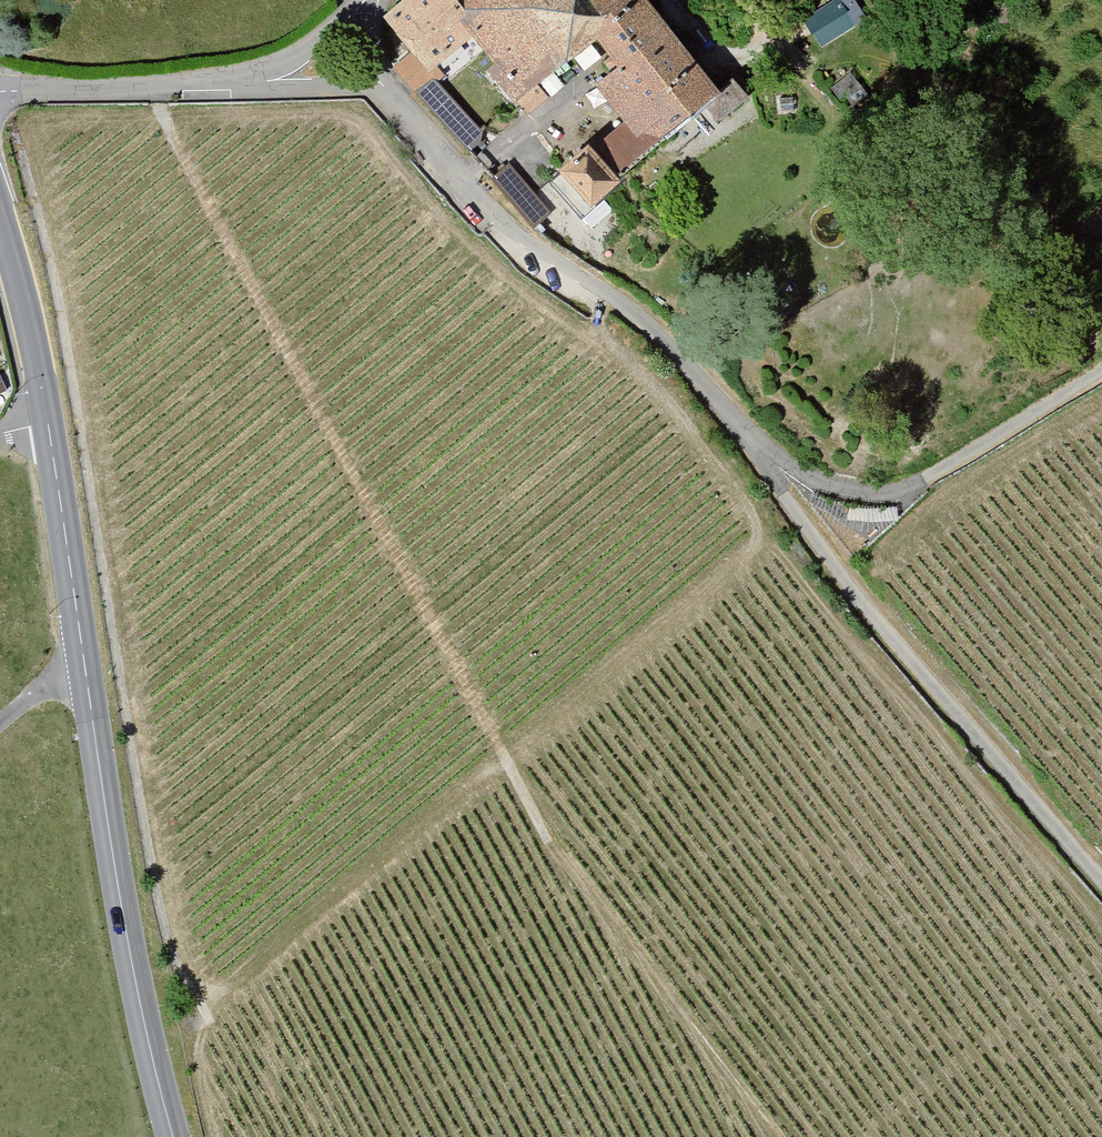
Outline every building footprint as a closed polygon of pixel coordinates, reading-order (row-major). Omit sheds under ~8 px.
[(571,210),(705,103),(622,0),(410,0),(377,26),(414,71),(450,42),(502,105),(554,63),(597,116),(535,166),(571,210)] [(821,46),(868,19),(857,0),(832,0),(803,16),(821,46)] [(440,132),(461,113),(421,69),(414,76),(400,61),(386,74),(440,132)] [(499,163),(479,181),(524,231),(544,214),(499,163)]
